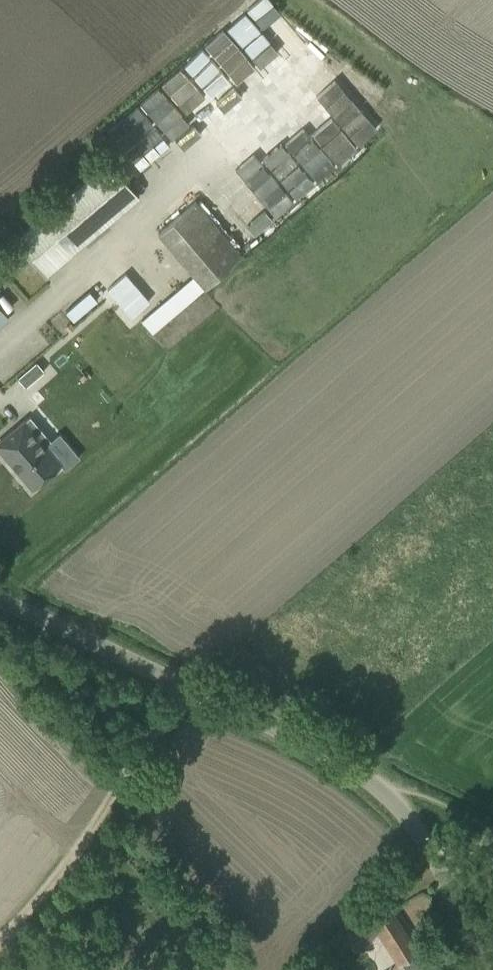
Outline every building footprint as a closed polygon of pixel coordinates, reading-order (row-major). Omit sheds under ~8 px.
[(109,159),(17,237),(46,272),(138,193),(109,159)] [(204,210),(215,200),(227,189),(219,180),(206,192),(196,200),(204,210)] [(188,191),(196,200),(206,192),(198,182),(188,191)] [(158,233),(193,275),(204,287),(243,254),(236,247),(211,217),(204,210),(196,200),(190,205),(164,228),(158,233)] [(9,318),(0,307),(0,325),(9,318)] [(36,361),(17,377),(25,387),(44,370),(36,361)] [(29,416),(0,441),(0,450),(25,479),(32,487),(59,463),(44,445),(50,440),(29,416)] [(419,951),(418,950),(393,911),(394,910),(393,909),(379,917),(371,909),(356,923),(344,935),(359,950),(381,929),(402,962),(403,961),(408,969),(429,969),(428,966),(419,952),(419,951)]
